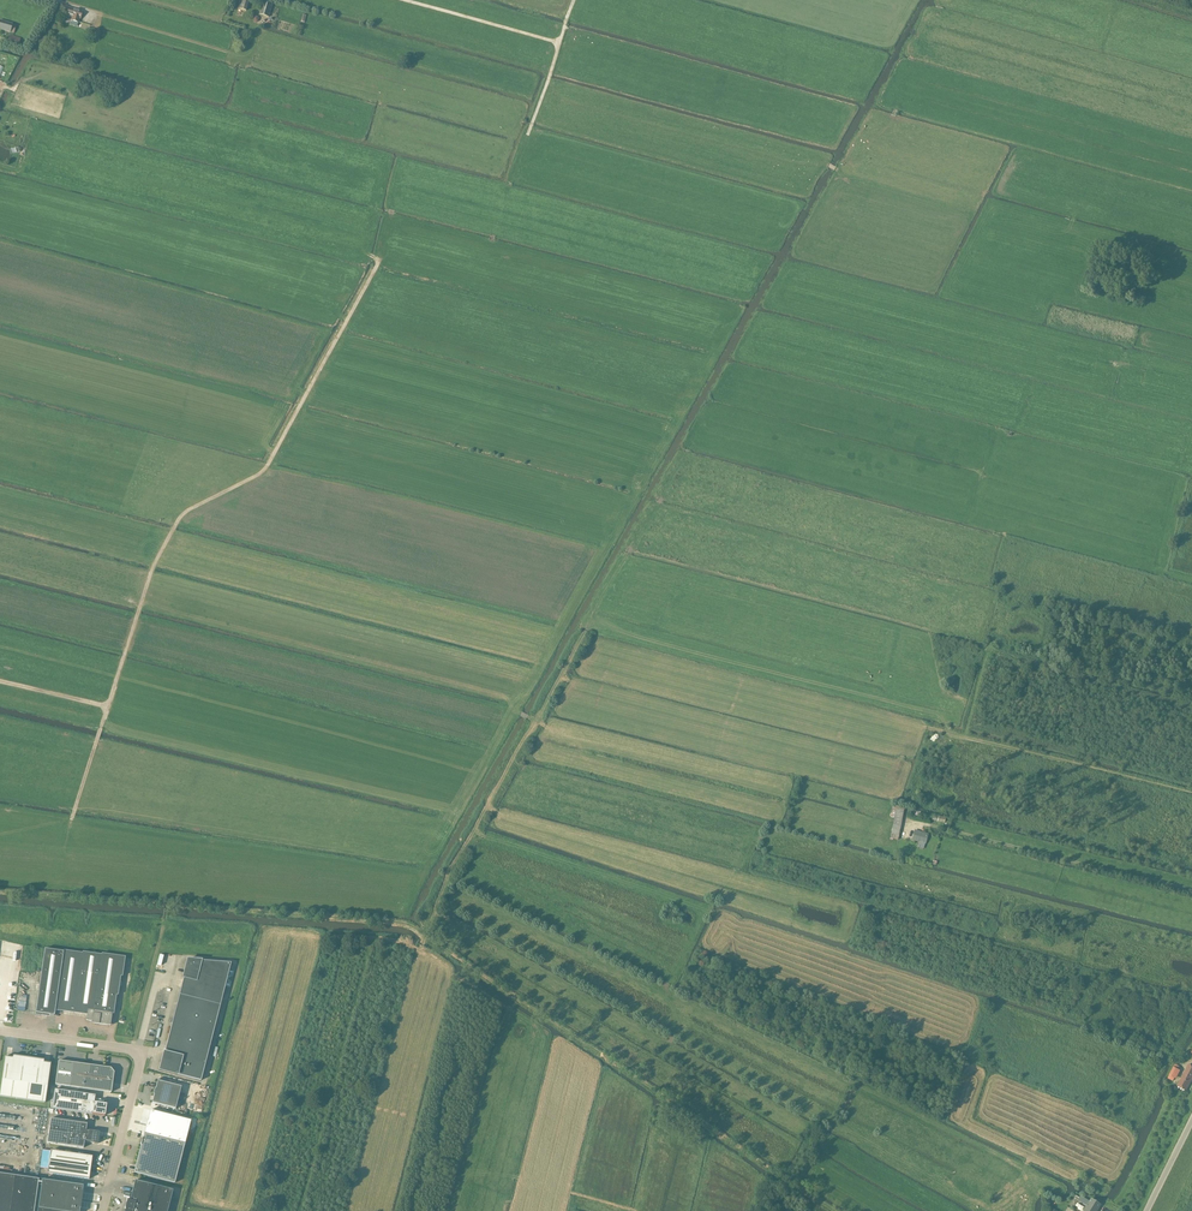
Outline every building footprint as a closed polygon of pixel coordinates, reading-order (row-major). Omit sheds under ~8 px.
[(238,8),(246,11),(249,0),(248,0),(241,0),(238,8)] [(264,1),(260,14),(269,17),(273,4),(264,1)] [(69,9),(67,14),(74,17),(73,21),(78,23),(80,18),(81,18),(82,13),(69,9)] [(13,24),(0,21),(0,30),(14,34),(16,25),(13,24)] [(20,38),(10,35),(7,44),(18,47),(20,38)] [(890,838),(898,840),(904,807),(893,804),(890,817),(894,818),(890,838)] [(925,843),(927,835),(915,831),(913,840),(919,841),(918,847),(923,849),(925,843)] [(92,1023),(96,1024),(110,1026),(112,1014),(113,1014),(116,995),(118,995),(121,976),(122,977),(125,957),(101,954),(101,955),(82,952),(82,953),(45,948),(35,1015),(40,1016),(40,1013),(54,1015),(55,1011),(61,1011),(61,1009),(87,1013),(86,1021),(92,1021),(92,1023)] [(179,995),(220,1005),(231,963),(187,960),(183,977),(179,995)] [(201,1081),(220,1005),(179,995),(164,1053),(164,1052),(159,1070),(201,1081)] [(0,1093),(0,1096),(45,1103),(51,1063),(44,1062),(44,1060),(31,1058),(30,1056),(27,1056),(26,1057),(12,1055),(12,1058),(5,1057),(0,1093)] [(111,1068),(73,1063),(58,1061),(55,1085),(111,1092),(114,1072),(111,1068)] [(1191,1079),(1191,1067),(1189,1065),(1177,1086),(1186,1091),(1191,1079)] [(1176,1079),(1180,1071),(1173,1067),(1169,1076),(1168,1079),(1173,1081),(1174,1078),(1176,1079)] [(157,1081),(155,1089),(153,1095),(154,1095),(152,1103),(175,1109),(181,1087),(157,1081)] [(94,1103),(95,1095),(54,1090),(52,1108),(92,1114),(105,1116),(106,1105),(94,1103)] [(87,1124),(50,1119),(47,1143),(83,1148),(84,1141),(87,1142),(98,1144),(99,1132),(88,1130),(88,1131),(86,1130),(87,1124)] [(144,1133),(134,1173),(174,1183),(185,1144),(144,1133)] [(48,1169),(47,1173),(89,1179),(92,1156),(50,1151),(43,1149),(41,1168),(48,1169)] [(0,1174),(0,1210),(34,1210),(37,1185),(38,1179),(0,1174)] [(41,1186),(37,1210),(79,1210),(80,1208),(83,1191),(82,1191),(83,1186),(38,1179),(37,1185),(41,1186)] [(173,1190),(135,1180),(130,1200),(127,1199),(124,1209),(125,1209),(125,1210),(167,1210),(173,1190)] [(1085,1210),(1097,1210),(1100,1205),(1091,1200),(1090,1202),(1088,1206),(1085,1210)]
